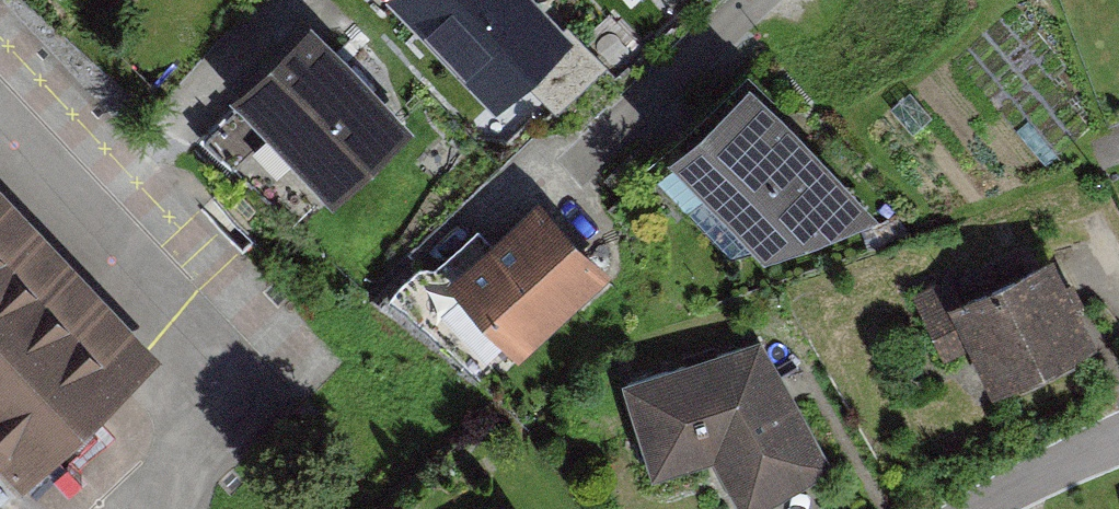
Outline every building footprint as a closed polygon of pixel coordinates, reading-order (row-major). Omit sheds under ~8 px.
[(522,0),(405,0),(398,6),(496,112),(566,47),(522,0)] [(313,40),(243,105),(333,201),(403,135),(313,40)] [(751,71),(668,148),(763,251),(879,212),(751,71)] [(161,353),(0,179),(0,461),(20,482),(161,353)] [(540,191),(446,279),(520,357),(613,269),(540,191)] [(1053,247),(947,300),(994,392),(1099,339),(1053,247)] [(623,378),(653,476),(713,457),(742,508),(751,508),(834,461),(762,335),(623,378)]
